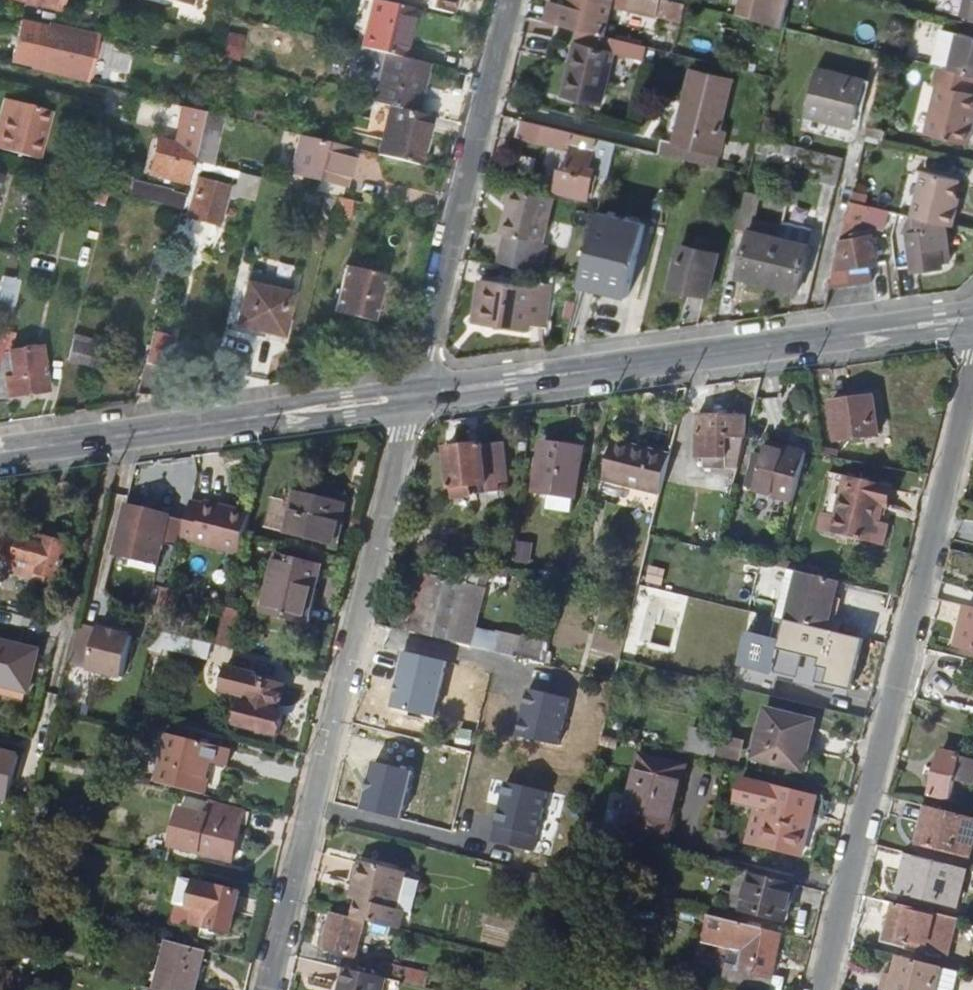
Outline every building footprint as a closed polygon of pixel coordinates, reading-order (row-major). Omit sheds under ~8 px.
[(364,45),(385,50),(403,54),(415,6),(389,0),(374,0),(364,45)] [(426,4),(449,9),(451,0),(427,0),(426,4)] [(545,16),(556,19),(604,31),(612,2),(620,4),(619,9),(628,12),(630,3),(682,16),(686,0),(549,0),(545,16)] [(785,25),(791,0),(743,0),(740,14),(785,25)] [(959,14),(963,0),(954,0),(951,11),(959,14)] [(959,14),(972,17),(972,0),(963,0),(959,14)] [(52,24),(23,17),(12,57),(86,76),(95,40),(51,29),(52,24)] [(640,53),(643,41),(604,31),(556,19),(553,33),(575,39),(563,86),(599,95),(611,46),(640,53)] [(647,26),(643,41),(654,43),(664,46),(668,31),(647,26)] [(959,31),(950,67),(972,73),(972,35),(959,31)] [(416,109),(427,60),(403,54),(385,50),(373,99),(385,102),(416,109)] [(870,104),(876,79),(864,76),(816,64),(804,113),(819,116),(817,126),(839,131),(841,122),(852,124),(858,101),(870,104)] [(950,67),(939,64),(934,84),(940,85),(928,132),(966,142),(972,115),(972,73),(950,67)] [(694,68),(672,152),(717,164),(726,128),(721,127),(733,78),(694,68)] [(8,97),(3,96),(0,107),(0,133),(8,97)] [(8,97),(0,133),(0,145),(38,154),(49,108),(8,97)] [(414,160),(425,112),(416,109),(385,102),(373,99),(369,98),(362,128),(353,125),(352,130),(376,136),(373,150),(414,160)] [(150,170),(188,178),(194,157),(195,151),(200,131),(205,108),(203,107),(185,103),(176,138),(173,152),(156,147),(150,170)] [(592,158),(611,163),(617,139),(524,116),(520,134),(574,147),(571,160),(564,159),(558,184),(587,191),(594,164),(591,163),(592,158)] [(216,135),(200,131),(195,151),(194,157),(209,161),(216,135)] [(883,135),(868,131),(866,139),(881,143),(883,135)] [(159,134),(156,147),(173,152),(176,138),(159,134)] [(314,172),(340,179),(348,146),(295,134),(288,166),(314,172)] [(634,174),(641,145),(617,139),(611,163),(608,175),(620,177),(622,171),(634,174)] [(808,166),(809,161),(813,146),(803,143),(797,164),(808,166)] [(809,161),(819,163),(823,148),(813,146),(809,161)] [(819,163),(826,165),(830,150),(823,148),(819,163)] [(824,176),(839,179),(845,154),(830,150),(826,165),(824,176)] [(235,185),(255,189),(259,173),(239,168),(235,185)] [(960,180),(924,171),(913,216),(914,216),(917,217),(945,224),(952,226),(956,210),(952,209),(960,180)] [(338,192),(340,179),(314,172),(311,186),(336,192),(338,192)] [(227,183),(199,175),(190,212),(218,219),(227,183)] [(139,181),(135,194),(163,201),(166,188),(139,181)] [(541,238),(553,195),(507,183),(504,198),(509,199),(501,228),(505,229),(500,251),(536,260),(541,238)] [(185,193),(166,188),(163,201),(182,206),(185,193)] [(343,234),(351,196),(338,192),(336,192),(327,230),(343,234)] [(878,264),(874,232),(861,233),(867,204),(850,200),(830,284),(829,285),(872,281),(870,265),(878,264)] [(600,209),(581,282),(629,294),(647,221),(600,209)] [(739,275),(770,282),(784,223),(757,217),(754,230),(750,230),(739,275)] [(898,266),(914,264),(914,267),(922,270),(940,267),(944,260),(942,248),(949,247),(945,224),(917,217),(919,230),(908,233),(909,235),(894,237),(898,266)] [(813,231),(784,223),(770,282),(800,288),(813,231)] [(719,251),(682,242),(673,285),(709,292),(719,251)] [(382,273),(347,264),(335,309),(371,318),(382,273)] [(13,311),(21,276),(6,272),(0,297),(0,308),(13,311)] [(477,309),(497,312),(496,319),(529,326),(530,320),(545,322),(551,282),(537,279),(536,285),(481,276),(477,309)] [(246,279),(235,319),(281,330),(284,313),(289,290),(246,279)] [(497,312),(477,309),(476,315),(496,319),(497,312)] [(290,315),(284,313),(281,330),(235,319),(234,324),(285,337),(290,315)] [(164,339),(151,336),(145,361),(159,364),(164,339)] [(19,360),(1,362),(4,393),(47,387),(44,368),(21,370),(19,360)] [(873,397),(831,403),(836,440),(879,434),(873,397)] [(724,438),(743,438),(744,416),(695,415),(694,454),(724,455),(724,438)] [(505,441),(448,448),(453,487),(490,483),(491,493),(501,492),(500,482),(505,482),(503,464),(508,464),(505,441)] [(565,510),(568,495),(572,496),(582,449),(544,443),(536,490),(549,491),(546,507),(565,510)] [(605,482),(662,497),(670,462),(613,449),(605,482)] [(750,492),(793,503),(805,455),(787,450),(786,455),(760,449),(750,492)] [(880,524),(883,509),(887,489),(846,479),(836,519),(833,537),(884,548),(889,526),(880,524)] [(893,490),(887,489),(883,509),(889,509),(893,490)] [(347,506),(300,494),(290,531),(337,543),(347,506)] [(241,552),(245,533),(251,510),(206,499),(205,502),(194,499),(189,520),(184,538),(241,552)] [(189,520),(128,505),(118,546),(161,557),(165,543),(182,547),(184,538),(189,520)] [(820,534),(833,537),(836,519),(825,517),(820,534)] [(73,546),(27,532),(14,574),(39,582),(41,574),(62,580),(73,546)] [(322,567),(281,556),(269,611),(310,621),(322,567)] [(835,603),(839,586),(799,575),(787,626),(798,629),(834,638),(841,606),(835,603)] [(439,591),(423,587),(412,632),(423,635),(423,633),(454,641),(454,643),(474,648),(488,585),(443,576),(439,591)] [(171,588),(165,587),(164,590),(151,587),(146,609),(158,612),(165,614),(171,588)] [(172,633),(182,591),(171,588),(165,614),(161,630),(172,633)] [(962,602),(972,605),(972,591),(965,589),(962,602)] [(241,609),(229,606),(220,644),(232,647),(241,609)] [(968,606),(959,644),(972,647),(972,607),(968,606)] [(161,630),(165,614),(158,612),(154,629),(157,629),(161,630)] [(125,677),(135,636),(100,628),(91,669),(125,677)] [(157,629),(152,648),(168,651),(169,647),(193,653),(196,639),(172,633),(161,630),(157,629)] [(0,639),(0,683),(31,691),(41,649),(0,639)] [(523,661),(540,666),(546,645),(529,640),(523,661)] [(520,670),(523,661),(496,654),(474,648),(454,643),(453,643),(450,652),(462,655),(520,670)] [(551,646),(546,645),(540,666),(546,667),(551,646)] [(828,647),(822,673),(809,670),(805,683),(838,692),(848,653),(828,647)] [(420,648),(411,689),(450,700),(461,659),(420,648)] [(287,685),(269,681),(269,680),(257,678),(258,674),(231,668),(227,688),(252,694),(250,703),(246,702),(241,725),(282,735),(287,713),(281,711),(287,685)] [(814,726),(766,713),(754,763),(802,775),(814,726)] [(694,732),(689,751),(713,756),(717,738),(694,732)] [(172,735),(161,784),(208,795),(215,764),(230,768),(235,750),(172,735)] [(0,750),(0,796),(10,799),(21,755),(0,750)] [(942,751),(933,794),(952,798),(962,756),(942,751)] [(683,768),(637,756),(619,830),(666,841),(683,768)] [(537,842),(551,790),(510,779),(496,831),(537,842)] [(789,797),(741,784),(736,807),(754,812),(746,847),(802,861),(810,830),(805,828),(812,802),(789,797)] [(210,814),(182,806),(173,843),(234,859),(247,809),(213,801),(210,814)] [(972,845),(972,817),(929,806),(921,844),(970,856),(972,845)] [(958,905),(968,868),(912,855),(904,891),(958,905)] [(363,887),(355,918),(365,921),(402,931),(406,913),(399,911),(409,874),(362,862),(356,885),(363,887)] [(244,891),(195,878),(188,905),(193,906),(189,920),(233,932),(244,891)] [(784,926),(794,891),(749,879),(741,915),(784,926)] [(950,954),(958,920),(898,905),(890,940),(950,954)] [(355,956),(365,921),(333,912),(324,948),(355,956)] [(722,948),(732,951),(727,970),(717,968),(714,984),(737,989),(760,989),(774,937),(700,919),(696,941),(722,948)] [(207,949),(171,941),(160,989),(163,989),(197,989),(207,949)] [(722,948),(717,968),(727,970),(732,951),(722,948)] [(960,972),(913,960),(903,958),(895,989),(955,989),(960,972)] [(380,978),(389,980),(428,989),(429,989),(432,980),(382,967),(380,978)] [(342,989),(387,989),(389,980),(380,978),(347,969),(342,989)]
